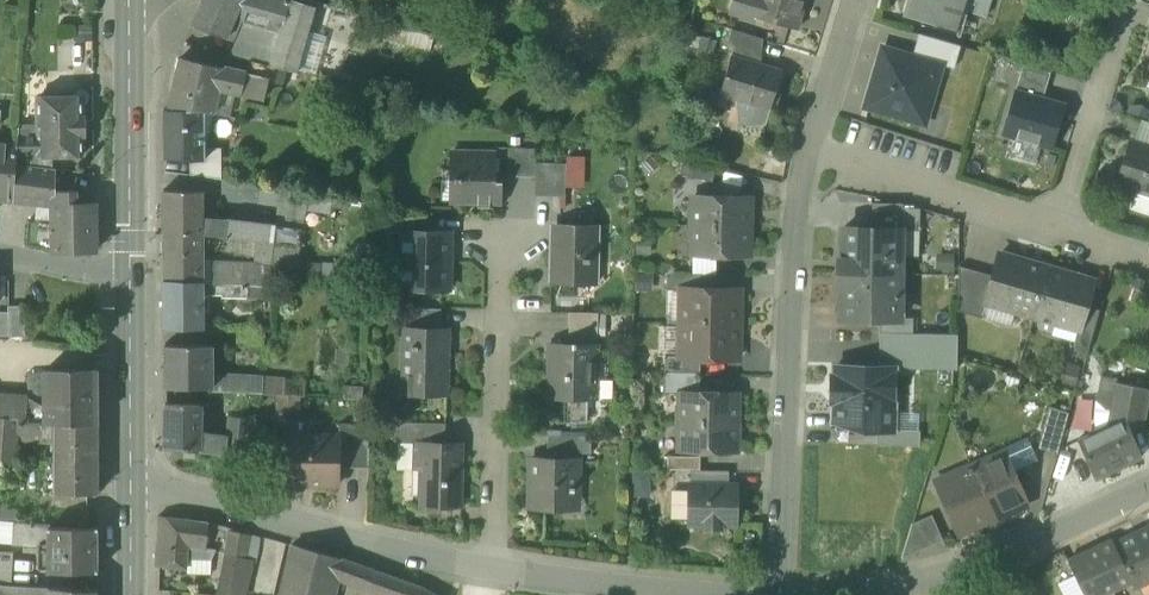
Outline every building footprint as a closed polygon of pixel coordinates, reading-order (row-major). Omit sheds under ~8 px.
[(297,71),(309,30),(316,7),(294,0),(204,0),(193,24),(235,42),(244,22),(262,27),(265,17),(283,23),(270,64),(276,66),(297,71)] [(752,16),(757,0),(735,0),(732,10),(752,16)] [(752,16),(794,29),(803,0),(757,0),(752,16)] [(953,29),(959,9),(961,0),(909,0),(904,15),(953,29)] [(959,9),(963,11),(986,17),(991,0),(961,0),(959,9)] [(957,30),(963,11),(959,9),(953,29),(957,30)] [(244,22),(235,42),(229,54),(249,60),(270,64),(283,23),(265,17),(262,27),(244,22)] [(727,44),(734,47),(731,56),(754,63),(761,38),(732,29),(727,44)] [(309,30),(297,71),(316,75),(327,36),(309,30)] [(435,37),(411,31),(407,45),(431,52),(435,37)] [(954,68),(960,46),(919,34),(912,56),(941,65),(954,68)] [(718,42),(702,36),(696,54),(713,59),(718,42)] [(912,56),(883,48),(866,106),(924,123),(941,65),(912,56)] [(736,99),(748,102),(770,109),(782,72),(754,63),(731,56),(720,94),(736,99)] [(181,57),(168,111),(204,111),(214,113),(220,89),(236,92),(240,93),(241,94),(246,76),(247,72),(181,57)] [(267,81),(273,82),(276,66),(270,64),(249,60),(247,72),(246,76),(267,81)] [(1016,92),(1043,100),(1051,73),(1024,65),(1016,92)] [(267,81),(246,76),(241,94),(240,93),(240,95),(263,100),(267,81)] [(38,97),(38,126),(38,155),(53,155),(82,155),(82,136),(86,136),(86,116),(82,116),(82,104),(86,102),(88,99),(88,95),(86,91),(82,89),(77,90),(74,92),(73,96),(38,97)] [(220,89),(214,113),(231,115),(236,92),(220,89)] [(1042,144),(1052,147),(1064,106),(1043,100),(1016,92),(1004,133),(1013,136),(1042,144)] [(748,102),(736,99),(738,127),(740,127),(748,102)] [(766,125),(770,109),(748,102),(740,127),(766,125)] [(205,148),(204,133),(204,111),(168,111),(163,111),(164,158),(183,158),(183,160),(190,160),(205,160),(205,148)] [(214,113),(204,111),(204,133),(209,134),(214,113)] [(1141,120),(1134,142),(1148,147),(1148,122),(1141,120)] [(53,168),(53,155),(38,155),(38,126),(18,127),(17,143),(16,163),(53,168)] [(1037,162),(1042,144),(1013,136),(1008,154),(1037,162)] [(0,142),(0,200),(14,200),(16,163),(17,143),(0,142)] [(1148,213),(1148,147),(1134,142),(1131,142),(1127,156),(1126,156),(1117,184),(1137,190),(1131,208),(1148,213)] [(203,177),(222,179),(221,148),(205,148),(205,160),(190,160),(190,175),(203,177)] [(508,177),(536,177),(536,163),(536,148),(508,148),(508,177)] [(478,208),(491,208),(491,204),(502,205),(503,181),(496,181),(496,174),(492,174),(492,154),(451,153),(450,180),(460,181),(460,204),(478,204),(478,208)] [(567,160),(567,163),(566,184),(583,184),(583,160),(567,160)] [(681,174),(713,182),(716,168),(684,160),(681,174)] [(55,168),(53,168),(16,163),(14,200),(37,203),(51,205),(54,205),(54,203),(55,203),(76,203),(76,191),(55,191),(55,168)] [(567,163),(536,163),(536,177),(535,196),(566,196),(566,184),(567,163)] [(449,203),(460,204),(460,181),(450,180),(449,203)] [(278,207),(305,211),(307,211),(310,191),(261,185),(258,204),(278,207)] [(164,233),(203,234),(203,218),(203,191),(163,190),(164,233)] [(310,191),(307,211),(331,214),(334,195),(310,191)] [(693,222),(693,225),(693,228),(690,231),(690,241),(693,244),(693,254),(717,254),(750,255),(750,226),(751,198),(693,197),(693,206),(690,209),(690,219),(693,222)] [(55,250),(55,253),(95,252),(94,202),(76,203),(55,203),(54,203),(54,205),(54,222),(55,250)] [(37,203),(36,221),(49,222),(51,205),(37,203)] [(901,230),(920,230),(920,208),(903,208),(903,203),(873,203),(872,228),(901,228),(901,230)] [(278,207),(276,224),(302,227),(303,228),(305,211),(278,207)] [(203,234),(227,237),(228,220),(203,218),(203,234)] [(228,219),(228,220),(227,237),(258,241),(273,243),(274,243),(276,224),(228,219)] [(27,244),(55,250),(54,222),(49,222),(36,221),(28,220),(27,244)] [(302,227),(276,224),(274,243),(300,246),(302,227)] [(552,283),(585,283),(585,262),(597,262),(598,225),(560,224),(559,241),(553,241),(552,283)] [(838,259),(838,273),(900,274),(900,255),(901,230),(901,228),(872,228),(844,228),(843,259),(838,259)] [(901,230),(900,255),(920,256),(920,230),(901,230)] [(402,288),(450,289),(451,232),(414,231),(403,231),(403,233),(402,288)] [(164,280),(204,282),(203,261),(203,234),(164,233),(164,280)] [(272,286),(273,271),(273,243),(258,241),(257,263),(231,262),(230,284),(246,285),(272,286)] [(274,243),(273,243),(273,271),(297,274),(300,246),(274,243)] [(954,252),(936,253),(936,271),(954,270),(954,252)] [(717,254),(693,254),(692,274),(702,275),(716,274),(717,254)] [(1069,275),(1047,269),(1023,261),(1022,264),(1001,258),(1002,255),(999,254),(993,276),(986,299),(988,299),(1016,308),(1035,313),(1056,319),(1079,326),(1080,326),(1086,306),(1093,282),(1091,281),(1090,284),(1068,277),(1069,275)] [(1023,261),(1002,255),(1001,258),(1022,264),(1023,261)] [(231,262),(203,261),(204,282),(230,284),(231,262)] [(348,263),(323,262),(323,277),(348,277),(348,263)] [(585,262),(585,283),(597,284),(597,262),(585,262)] [(959,311),(982,318),(988,299),(986,299),(993,276),(959,266),(959,311)] [(653,273),(635,273),(634,290),(653,291),(653,273)] [(899,317),(900,274),(838,273),(838,287),(843,287),(842,299),(842,318),(880,319),(899,319),(899,317)] [(702,289),(702,275),(692,274),(668,274),(668,290),(683,290),(683,289),(702,289)] [(1091,281),(1069,275),(1068,277),(1090,284),(1091,281)] [(204,328),(204,293),(204,282),(164,280),(165,328),(204,328)] [(230,284),(204,282),(204,293),(223,294),(223,296),(246,297),(246,285),(230,284)] [(683,290),(682,323),(739,324),(739,290),(702,289),(683,289),(683,290)] [(683,290),(668,290),(667,323),(682,323),(683,290)] [(988,299),(982,318),(1011,326),(1016,308),(988,299)] [(25,335),(25,306),(8,306),(8,312),(0,312),(0,335),(25,335)] [(1073,347),(1088,351),(1100,310),(1086,306),(1080,326),(1079,326),(1074,342),(1073,347)] [(407,327),(441,328),(442,309),(407,308),(407,327)] [(568,343),(598,344),(599,312),(569,312),(568,343)] [(880,333),(913,334),(913,318),(899,317),(899,319),(880,319),(880,333)] [(1052,335),(1074,342),(1079,326),(1056,319),(1052,335)] [(682,323),(667,323),(659,323),(658,356),(666,356),(681,356),(682,323)] [(738,359),(739,324),(682,323),(681,356),(681,358),(701,358),(738,359)] [(410,394),(447,395),(449,335),(441,335),(441,328),(407,327),(405,375),(410,375),(410,394)] [(880,333),(879,367),(894,367),(894,368),(957,369),(958,339),(917,338),(913,334),(880,333)] [(565,421),(587,422),(587,399),(588,362),(597,362),(598,344),(568,343),(550,343),(549,398),(565,398),(565,421)] [(211,387),(213,387),(213,375),(213,345),(165,345),(165,387),(211,387)] [(666,356),(665,372),(701,373),(701,358),(681,358),(681,356),(666,356)] [(1082,365),(1065,360),(1059,382),(1076,386),(1082,365)] [(597,399),(597,362),(588,362),(587,399),(597,399)] [(877,430),(892,431),(892,430),(893,414),(894,368),(894,367),(879,367),(836,365),(836,375),(836,384),(831,384),(831,394),(835,394),(835,402),(835,420),(836,420),(853,420),(862,430),(877,430)] [(46,369),(46,408),(46,422),(55,422),(97,423),(97,383),(97,368),(46,369)] [(701,393),(701,373),(665,372),(665,393),(681,393),(701,393)] [(253,393),(263,393),(264,378),(213,375),(213,387),(211,387),(212,390),(233,392),(253,393)] [(1106,409),(1111,410),(1116,382),(1117,382),(1118,379),(1101,376),(1096,400),(1106,409)] [(306,380),(264,378),(263,393),(278,394),(305,396),(306,380)] [(1108,426),(1126,417),(1127,421),(1143,424),(1148,393),(1148,390),(1117,382),(1116,382),(1111,410),(1108,426)] [(345,399),(366,400),(366,388),(346,386),(345,399)] [(211,402),(232,403),(233,392),(212,390),(211,402)] [(253,393),(233,392),(232,403),(228,436),(229,436),(226,452),(226,454),(246,457),(246,454),(248,440),(249,432),(253,393)] [(681,417),(681,421),(738,422),(738,394),(701,393),(681,393),(681,402),(678,405),(678,415),(681,417)] [(0,394),(0,416),(18,417),(18,421),(19,421),(46,422),(46,408),(26,396),(0,394)] [(1096,400),(1093,433),(1108,426),(1111,410),(1106,409),(1096,400)] [(200,451),(226,454),(226,452),(229,436),(228,436),(203,432),(203,404),(165,404),(164,448),(200,448),(200,451)] [(1039,447),(1058,454),(1069,413),(1050,407),(1039,447)] [(892,430),(920,430),(920,414),(893,414),(892,430)] [(16,479),(18,440),(19,421),(18,421),(18,417),(0,416),(0,478),(16,479)] [(1078,439),(1095,479),(1142,456),(1127,421),(1126,417),(1108,426),(1093,433),(1078,439)] [(853,420),(836,420),(836,430),(862,430),(853,420)] [(18,440),(55,442),(55,422),(46,422),(19,421),(18,440)] [(737,451),(738,422),(681,421),(681,425),(678,427),(678,437),(680,440),(680,450),(737,451)] [(97,423),(55,422),(55,442),(55,493),(97,493),(97,423)] [(398,443),(413,443),(413,438),(445,438),(446,423),(399,422),(398,443)] [(340,467),(369,468),(370,425),(340,424),(339,436),(341,436),(340,467)] [(920,430),(892,430),(892,431),(877,430),(877,445),(920,446),(920,430)] [(287,483),(340,484),(340,467),(341,436),(339,436),(288,435),(287,483)] [(548,457),(579,458),(579,453),(592,453),(592,436),(580,436),(549,435),(548,457)] [(1001,454),(1003,459),(1004,458),(1009,471),(1014,469),(1015,470),(1025,466),(1035,453),(1028,437),(1005,448),(1006,452),(1001,454)] [(413,443),(413,469),(412,495),(422,495),(421,506),(461,507),(462,443),(445,442),(445,438),(413,438),(413,443)] [(413,443),(398,443),(398,469),(413,469),(413,443)] [(1035,453),(1025,466),(1038,459),(1035,453)] [(667,470),(691,471),(701,471),(701,456),(668,456),(667,470)] [(530,508),(572,509),(573,475),(579,475),(579,458),(548,457),(531,457),(530,508)] [(1022,485),(1015,470),(1014,469),(1009,471),(1004,458),(1003,459),(988,465),(986,460),(969,467),(971,472),(943,484),(964,531),(988,521),(986,518),(1009,508),(1010,511),(1024,505),(1016,487),(1022,485)] [(971,472),(969,467),(934,482),(957,534),(964,531),(943,484),(971,472)] [(651,471),(633,471),(632,496),(650,496),(651,471)] [(729,471),(701,471),(691,471),(691,485),(729,486),(729,471)] [(705,527),(721,527),(721,525),(736,525),(737,486),(729,486),(691,485),(690,525),(705,525),(705,527)] [(1016,487),(1024,505),(1029,503),(1022,485),(1016,487)] [(15,522),(16,510),(0,508),(0,521),(14,521),(15,522)] [(986,518),(988,521),(1010,511),(1009,508),(986,518)] [(912,523),(902,558),(943,540),(932,514),(912,523)] [(188,557),(188,554),(188,547),(204,549),(206,550),(207,541),(209,523),(189,520),(159,516),(156,566),(187,569),(188,557)] [(14,521),(0,521),(0,542),(13,543),(14,521)] [(13,543),(48,545),(48,527),(50,527),(50,524),(15,522),(14,521),(13,543)] [(97,528),(50,527),(48,527),(48,545),(49,572),(97,571),(97,528)] [(1115,544),(1133,582),(1136,588),(1148,581),(1148,527),(1115,544)] [(226,556),(255,562),(259,539),(250,537),(251,534),(244,533),(244,532),(243,532),(230,528),(226,556)] [(1085,594),(1106,594),(1108,594),(1133,582),(1115,544),(1112,539),(1068,560),(1075,575),(1085,594)] [(339,579),(344,559),(292,544),(279,594),(335,594),(339,579)] [(203,559),(204,549),(188,547),(188,554),(194,554),(193,557),(203,559)] [(12,584),(14,552),(0,551),(0,583),(12,584)] [(212,559),(203,559),(193,557),(188,557),(187,569),(187,573),(212,574),(212,559)] [(423,588),(367,567),(355,563),(344,559),(339,579),(384,594),(436,594),(423,588)] [(1075,575),(1057,584),(1063,594),(1085,594),(1075,575)] [(15,584),(12,584),(0,583),(0,594),(15,594),(15,584)] [(15,584),(15,594),(49,594),(49,587),(15,584)] [(98,590),(49,587),(49,594),(98,594),(98,590)]
